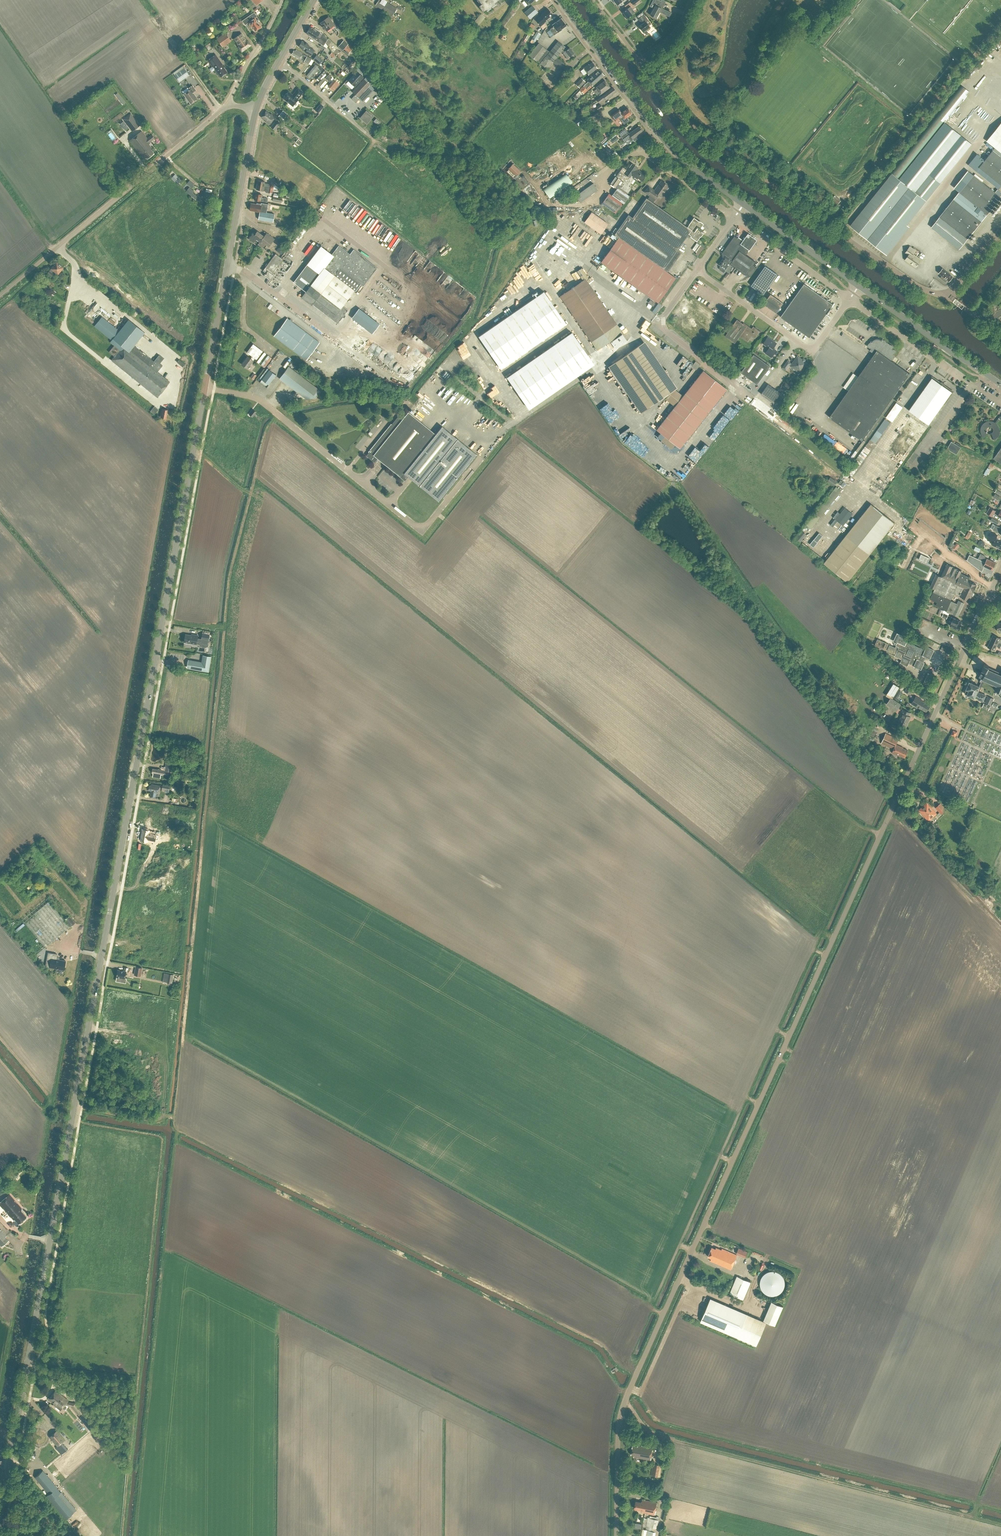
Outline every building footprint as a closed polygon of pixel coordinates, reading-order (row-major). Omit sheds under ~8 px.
[(397,9),(383,0),(368,0),(392,16),(397,9)] [(481,4),(479,6),(483,11),(485,9),(486,11),(496,3),(495,2),(498,0),(478,0),(481,4)] [(658,7),(661,0),(653,0),(652,1),(657,3),(656,5),(650,15),(656,18),(659,12),(669,16),(671,12),(662,8),(658,7)] [(635,12),(632,9),(630,6),(622,12),(625,15),(624,16),(626,19),(627,18),(632,15),(632,14),(635,12)] [(544,21),(552,14),(548,9),(540,15),(541,16),(536,20),(540,25),(545,22),(544,21)] [(257,16),(254,12),(242,21),(245,25),(249,22),(251,26),(252,26),(255,30),(261,27),(255,18),(257,16)] [(478,26),(485,17),(481,13),(473,23),(478,26)] [(650,28),(645,22),(647,21),(643,15),(638,18),(642,24),(639,26),(643,33),(650,28)] [(325,28),(327,30),(331,27),(332,29),(333,28),(336,32),(338,30),(335,27),(336,26),(329,17),(326,18),(321,22),(323,26),(322,27),(322,28),(323,28),(324,29),(325,29),(325,28)] [(561,29),(566,25),(561,18),(556,22),(552,25),(553,26),(549,29),(554,35),(562,29),(561,29)] [(318,36),(326,42),(329,38),(320,32),(320,31),(316,29),(316,30),(310,26),(308,30),(318,36)] [(320,46),(324,49),(325,47),(323,46),(326,42),(318,36),(308,30),(306,33),(312,37),(311,38),(315,40),(318,42),(316,44),(319,47),(320,46)] [(535,42),(540,33),(536,31),(531,39),(535,42)] [(239,46),(239,47),(241,51),(251,45),(248,40),(247,41),(241,33),(234,38),(239,46)] [(218,40),(222,46),(230,40),(225,34),(218,40)] [(302,41),(298,46),(306,51),(305,52),(311,56),(314,50),(308,47),(309,45),(302,41)] [(569,57),(574,53),(569,47),(567,49),(565,47),(558,41),(549,52),(539,43),(529,55),(537,62),(537,61),(539,62),(544,55),(545,56),(540,63),(544,67),(547,69),(552,62),(563,49),(565,51),(562,53),(567,58),(569,57)] [(292,54),(300,59),(303,54),(296,50),(295,51),(294,50),(292,54)] [(215,69),(221,77),(227,72),(222,65),(223,64),(215,54),(208,60),(212,66),(209,69),(212,72),(215,70),(215,69)] [(320,65),(323,60),(317,55),(313,59),(315,61),(320,65)] [(565,64),(557,57),(553,63),(561,69),(565,64)] [(323,68),(319,65),(320,65),(315,61),(313,64),(315,65),(306,76),(309,78),(313,73),(314,75),(319,69),(321,70),(323,68)] [(588,75),(597,68),(592,62),(589,65),(588,64),(583,68),(588,75)] [(184,68),(174,75),(179,82),(189,75),(184,68)] [(320,85),(325,79),(323,77),(327,72),(324,70),(317,78),(320,81),(318,83),(320,85)] [(584,94),(591,87),(590,86),(591,85),(589,83),(596,76),(597,77),(601,73),(599,70),(595,73),(595,74),(592,77),(592,76),(589,78),(590,78),(587,80),(588,81),(583,86),(580,90),(584,94)] [(349,80),(355,86),(363,77),(357,71),(349,80)] [(591,87),(604,76),(601,73),(597,77),(596,76),(589,83),(591,85),(590,86),(591,87)] [(581,78),(575,84),(579,88),(585,81),(581,78)] [(334,79),(328,87),(333,91),(339,84),(334,79)] [(352,92),(358,97),(361,100),(373,87),(364,79),(352,92)] [(605,93),(603,92),(610,87),(605,80),(596,87),(597,89),(594,91),(597,95),(600,93),(601,94),(599,95),(600,97),(605,93)] [(188,87),(183,90),(185,93),(184,94),(190,103),(197,99),(193,92),(196,90),(192,85),(188,88),(188,87)] [(969,91),(961,85),(936,115),(890,172),(892,173),(899,179),(945,122),(969,91)] [(611,94),(616,91),(613,87),(600,97),(597,100),(600,104),(605,100),(612,95),(611,94)] [(283,98),(293,106),(298,99),(303,92),(298,88),(293,95),(289,91),(283,98)] [(124,104),(126,103),(118,93),(116,94),(124,104)] [(320,103),(315,110),(318,113),(324,106),(320,103)] [(621,113),(618,110),(611,115),(615,121),(623,116),(623,117),(621,119),(624,123),(628,120),(626,117),(632,114),(631,113),(631,112),(630,111),(627,108),(621,113)] [(360,118),(367,124),(373,116),(366,110),(360,118)] [(266,121),(266,122),(269,125),(275,117),(271,114),(271,115),(266,111),(265,113),(265,112),(262,116),(262,117),(262,118),(266,121)] [(130,113),(123,119),(132,132),(140,126),(130,113)] [(276,121),(271,128),(275,131),(280,124),(276,121)] [(940,183),(972,144),(945,122),(899,179),(915,192),(929,174),(940,183)] [(1000,152),(1000,122),(986,141),(1000,152)] [(637,134),(642,131),(642,130),(640,128),(639,127),(629,134),(625,129),(618,134),(621,137),(624,142),(628,139),(630,141),(632,140),(634,142),(639,138),(639,136),(637,134)] [(106,133),(112,140),(117,137),(111,129),(106,133)] [(133,137),(129,140),(144,159),(147,157),(148,158),(154,153),(150,148),(152,147),(149,144),(150,143),(149,142),(154,138),(152,135),(148,138),(142,131),(133,137)] [(616,134),(610,139),(613,143),(619,138),(616,134)] [(602,144),(607,139),(604,135),(599,140),(602,144)] [(720,157),(711,150),(708,153),(718,160),(720,157)] [(993,150),(979,167),(976,171),(995,186),(998,182),(1000,185),(1000,157),(993,150)] [(513,163),(509,168),(516,175),(521,170),(513,163)] [(628,193),(631,188),(630,188),(631,187),(629,186),(633,179),(636,181),(638,178),(642,181),(646,175),(637,169),(638,168),(633,165),(631,163),(629,167),(627,166),(626,169),(621,165),(609,182),(617,188),(611,196),(608,193),(601,203),(615,213),(621,204),(622,203),(624,204),(630,196),(626,194),(627,193),(628,193)] [(747,175),(737,168),(735,171),(744,178),(747,175)] [(544,189),(550,198),(573,181),(567,173),(544,189)] [(899,179),(892,173),(853,222),(887,249),(890,246),(895,239),(940,183),(929,174),(915,192),(899,179)] [(973,175),(940,217),(967,239),(1000,197),(973,175)] [(661,196),(666,189),(667,189),(668,189),(668,188),(669,187),(668,186),(669,186),(661,181),(654,191),(649,187),(649,186),(644,192),(649,196),(647,198),(653,202),(655,199),(655,200),(659,195),(661,196)] [(580,203),(598,190),(593,183),(575,196),(580,203)] [(767,190),(757,183),(755,186),(765,193),(767,190)] [(267,193),(272,193),(273,188),(257,185),(256,190),(264,191),(264,190),(268,190),(267,193)] [(194,191),(189,187),(186,191),(191,195),(194,191)] [(202,189),(200,196),(211,199),(212,193),(212,189),(206,188),(206,190),(202,189)] [(273,201),(281,203),(282,198),(278,197),(279,194),(274,193),(273,201)] [(535,203),(536,201),(528,193),(526,195),(535,203)] [(678,249),(689,234),(691,235),(690,236),(697,241),(700,236),(700,237),(703,233),(701,231),(702,229),(700,228),(703,223),(699,220),(699,221),(694,217),(689,224),(687,226),(653,202),(647,198),(646,198),(632,217),(628,214),(618,229),(616,227),(613,231),(615,232),(614,234),(618,237),(601,261),(658,302),(676,278),(667,271),(681,252),(678,249)] [(792,208),(782,201),(780,204),(790,211),(792,208)] [(258,219),(273,222),(275,214),(266,212),(268,204),(261,203),(261,204),(257,203),(257,204),(251,203),(250,210),(260,212),(258,219)] [(345,216),(353,206),(351,204),(343,215),(345,216)] [(584,222),(601,234),(608,223),(591,211),(584,222)] [(931,228),(959,249),(967,239),(940,217),(931,228)] [(820,228),(810,221),(808,224),(818,231),(820,228)] [(294,242),(296,244),(301,238),(302,238),(303,236),(307,230),(304,228),(294,242)] [(389,230),(384,239),(389,242),(391,239),(394,241),(392,244),(395,246),(397,242),(399,243),(402,238),(389,230)] [(258,244),(262,247),(267,242),(270,245),(274,239),(266,233),(264,237),(257,231),(255,234),(254,232),(249,239),(254,242),(256,239),(260,242),(258,244)] [(757,237),(748,231),(741,241),(750,247),(757,237)] [(743,243),(734,237),(732,240),(731,240),(729,244),(722,254),(725,256),(732,261),(730,264),(746,275),(747,274),(750,277),(757,267),(753,265),(755,261),(746,255),(748,251),(750,248),(750,246),(745,242),(743,243)] [(698,255),(703,247),(701,246),(699,244),(696,243),(692,249),(696,252),(695,254),(698,255)] [(443,255),(448,250),(444,245),(438,250),(443,255)] [(281,254),(285,249),(280,246),(276,251),(281,254)] [(321,246),(294,282),(306,291),(301,297),(311,305),(312,304),(338,323),(347,310),(342,306),(354,290),(356,291),(361,284),(363,286),(377,268),(364,258),(364,257),(354,250),(350,254),(339,246),(332,255),(321,246)] [(916,267),(921,260),(913,254),(915,251),(910,247),(905,253),(909,255),(905,260),(916,267)] [(264,275),(270,279),(274,275),(272,274),(283,259),(276,254),(263,271),(265,273),(264,275)] [(732,261),(725,256),(719,265),(721,266),(719,268),(720,270),(723,272),(724,272),(730,264),(732,261)] [(49,270),(47,273),(51,277),(54,274),(52,272),(54,271),(58,274),(64,267),(57,262),(51,269),(50,270),(49,270)] [(764,294),(778,274),(765,266),(751,286),(764,294)] [(583,279),(560,295),(603,358),(628,340),(588,283),(591,281),(581,268),(577,271),(583,279)] [(939,273),(942,276),(940,278),(946,282),(947,280),(949,281),(952,277),(943,269),(939,273)] [(830,308),(833,304),(804,283),(781,316),(810,337),(830,308)] [(543,291),(478,336),(500,368),(566,323),(543,291)] [(783,303),(771,294),(764,304),(776,313),(783,303)] [(352,318),(372,333),(379,324),(359,309),(352,318)] [(159,355),(154,361),(134,345),(145,332),(129,319),(122,328),(120,326),(117,329),(102,316),(94,326),(112,340),(110,342),(114,345),(109,352),(114,356),(111,360),(157,397),(170,382),(157,372),(163,365),(160,363),(164,358),(159,355)] [(287,318),(274,336),(306,360),(319,343),(287,318)] [(756,337),(760,331),(753,326),(752,328),(744,322),(743,323),(737,319),(725,337),(735,343),(740,336),(748,341),(752,335),(756,337)] [(571,332),(506,377),(529,408),(593,364),(571,332)] [(777,343),(768,337),(763,343),(769,347),(765,353),(769,355),(772,357),(773,355),(776,350),(773,348),(777,343)] [(893,355),(896,351),(892,348),(893,347),(882,339),(881,340),(880,340),(878,340),(878,339),(876,339),(876,340),(874,341),(873,341),(873,342),(871,341),(867,346),(871,349),(870,351),(874,354),(873,356),(887,366),(892,360),(895,357),(893,355)] [(609,365),(640,410),(676,386),(644,340),(609,365)] [(663,342),(659,349),(669,354),(673,347),(663,342)] [(382,348),(372,343),(368,350),(378,356),(382,348)] [(246,352),(251,356),(256,359),(262,351),(252,344),(246,352)] [(402,354),(407,347),(403,344),(398,351),(402,354)] [(674,349),(669,356),(672,358),(675,355),(680,358),(679,359),(682,361),(685,357),(674,349)] [(265,367),(272,357),(268,354),(261,364),(265,367)] [(770,366),(754,354),(741,372),(757,384),(770,366)] [(247,356),(242,364),(247,368),(253,360),(247,356)] [(807,363),(798,356),(791,366),(800,372),(807,363)] [(873,425),(910,374),(892,360),(887,366),(873,356),(858,377),(853,373),(843,387),(848,391),(840,402),(829,417),(862,440),(873,425)] [(306,398),(314,397),(320,390),(288,366),(279,378),(306,398)] [(436,371),(446,379),(450,375),(440,367),(436,371)] [(259,382),(266,387),(275,375),(269,370),(259,382)] [(656,429),(664,436),(661,440),(671,448),(675,444),(680,448),(727,389),(703,370),(683,396),(673,388),(666,398),(675,405),(656,429)] [(929,424),(952,391),(932,377),(909,410),(929,424)] [(777,405),(784,395),(768,384),(761,394),(777,405)] [(151,410),(155,414),(159,409),(155,406),(151,410)] [(162,408),(160,417),(166,418),(168,410),(162,408)] [(408,412),(402,419),(398,416),(366,455),(374,462),(377,458),(404,480),(408,476),(439,501),(477,454),(442,426),(435,434),(408,412)] [(1000,417),(999,416),(994,422),(993,421),(991,421),(989,421),(987,421),(986,421),(984,422),(982,423),(981,425),(980,427),(980,429),(981,432),(981,433),(983,435),(984,436),(988,432),(987,432),(987,431),(987,430),(987,429),(988,428),(989,427),(990,426),(991,426),(992,426),(993,427),(994,428),(994,429),(994,430),(994,432),(993,432),(993,433),(992,434),(994,439),(995,438),(997,437),(997,436),(998,435),(999,433),(999,432),(999,431),(1000,431),(1000,430),(1000,429),(999,428),(998,427),(997,426),(996,425),(999,420),(1000,421),(1000,416),(1000,417)] [(862,464),(890,421),(885,417),(857,460),(862,464)] [(635,440),(639,442),(641,439),(633,434),(627,443),(629,445),(630,443),(633,444),(635,440)] [(951,441),(947,448),(957,454),(961,447),(951,441)] [(831,476),(828,481),(835,486),(838,481),(831,476)] [(824,562),(848,581),(895,522),(871,503),(824,562)] [(846,523),(854,513),(845,506),(836,519),(847,527),(848,525),(846,523)] [(990,507),(986,513),(992,516),(996,510),(990,507)] [(995,525),(993,529),(1000,533),(999,533),(1000,534),(1000,528),(995,525)] [(801,531),(796,538),(800,542),(806,535),(801,531)] [(990,536),(988,539),(994,542),(992,544),(995,546),(995,547),(997,548),(998,547),(1000,549),(1000,541),(990,536)] [(995,563),(987,559),(987,558),(985,557),(985,556),(980,553),(978,558),(983,560),(983,561),(994,566),(995,563)] [(975,558),(972,564),(982,571),(984,566),(992,570),(994,566),(983,561),(975,558)] [(970,577),(961,572),(962,570),(947,564),(941,576),(936,574),(931,587),(935,589),(935,588),(931,599),(938,602),(936,605),(946,610),(953,597),(954,597),(955,595),(954,595),(955,593),(960,596),(969,600),(976,584),(968,580),(970,577)] [(946,611),(958,616),(964,603),(959,600),(957,603),(951,601),(946,611)] [(943,613),(942,617),(952,621),(950,625),(959,630),(962,624),(961,624),(962,621),(953,618),(953,617),(943,613)] [(207,646),(208,645),(209,641),(208,641),(209,634),(202,633),(201,639),(203,639),(203,641),(197,640),(198,635),(192,634),(191,635),(185,634),(184,642),(196,644),(196,643),(199,644),(200,645),(202,646),(205,647),(206,646),(207,646)] [(913,666),(921,669),(924,662),(923,662),(926,657),(930,658),(934,649),(926,646),(925,650),(907,641),(909,638),(899,633),(895,641),(897,642),(896,645),(899,646),(895,656),(902,659),(900,662),(907,665),(909,663),(914,665),(913,666)] [(990,641),(1000,646),(1000,645),(1000,644),(998,642),(1000,638),(993,635),(990,641)] [(877,639),(875,645),(886,650),(889,644),(877,639)] [(987,647),(994,650),(996,646),(1000,648),(1000,646),(990,641),(987,647)] [(941,650),(950,654),(952,649),(943,645),(941,650)] [(188,668),(208,671),(211,656),(203,655),(202,662),(190,660),(188,668)] [(978,680),(981,681),(984,683),(984,682),(995,686),(994,689),(995,689),(995,690),(997,691),(996,694),(1000,696),(1000,674),(988,668),(989,665),(984,663),(981,668),(982,669),(979,676),(978,680)] [(922,686),(927,688),(933,675),(928,673),(922,686)] [(966,689),(965,693),(967,694),(974,698),(975,697),(979,699),(978,699),(983,701),(985,695),(981,693),(978,692),(982,684),(983,684),(984,683),(981,681),(979,686),(969,682),(966,689)] [(887,694),(892,698),(900,687),(895,683),(887,694)] [(909,684),(904,691),(910,694),(914,687),(909,684)] [(918,706),(926,711),(930,705),(921,700),(922,699),(916,696),(911,704),(917,707),(918,706)] [(985,702),(990,705),(993,698),(988,696),(985,702)] [(887,704),(897,710),(901,704),(891,697),(887,704)] [(898,723),(906,727),(910,717),(908,716),(910,713),(903,710),(901,714),(901,715),(898,723)] [(882,743),(894,748),(892,752),(899,756),(900,755),(904,757),(908,750),(903,748),(903,747),(896,744),(898,739),(886,733),(882,743)] [(152,768),(152,772),(153,772),(153,776),(160,778),(160,774),(163,775),(163,774),(168,775),(169,771),(171,771),(173,763),(167,762),(165,770),(158,769),(152,768)] [(149,785),(148,790),(151,790),(150,796),(155,797),(156,793),(159,793),(160,785),(151,784),(151,785),(149,785)] [(936,814),(937,816),(945,809),(940,802),(934,807),(939,812),(936,814)] [(923,806),(923,807),(920,810),(923,813),(923,814),(924,816),(926,816),(928,819),(936,813),(932,809),(933,809),(930,807),(927,803),(924,806),(923,806)] [(158,829),(151,827),(150,830),(141,829),(139,840),(147,841),(148,833),(157,834),(158,829)] [(41,892),(16,912),(45,948),(70,927),(41,892)] [(71,918),(72,917),(70,915),(65,920),(71,926),(75,923),(71,918)] [(48,952),(46,966),(57,968),(57,969),(58,969),(58,968),(64,969),(66,961),(56,959),(57,954),(48,952)] [(129,969),(128,969),(128,968),(125,967),(124,971),(118,969),(116,976),(125,978),(126,971),(129,972),(129,969)] [(11,1217),(14,1220),(15,1219),(19,1223),(27,1216),(21,1210),(22,1208),(9,1193),(0,1201),(0,1204),(11,1217)] [(0,1230),(0,1244),(1,1246),(9,1240),(6,1236),(6,1235),(1,1229),(0,1230)] [(711,1260),(731,1268),(737,1254),(722,1248),(722,1249),(717,1247),(716,1248),(712,1246),(708,1255),(712,1257),(711,1260)] [(747,1257),(749,1251),(739,1247),(737,1253),(747,1257)] [(753,1263),(756,1258),(758,1259),(760,1255),(755,1253),(751,1262),(753,1263)] [(737,1276),(730,1293),(743,1299),(751,1281),(737,1276)] [(711,1297),(701,1321),(715,1327),(757,1345),(767,1322),(725,1304),(711,1297)] [(772,1301),(764,1320),(775,1325),(783,1306),(772,1301)] [(55,1391),(49,1398),(54,1402),(53,1403),(61,1409),(65,1404),(67,1401),(68,1400),(61,1394),(60,1395),(55,1391)] [(67,1401),(65,1404),(72,1405),(72,1406),(79,1414),(83,1412),(83,1411),(75,1403),(67,1401)] [(83,1412),(79,1416),(89,1427),(93,1424),(83,1412)] [(101,1425),(96,1429),(107,1442),(107,1441),(112,1438),(101,1425)] [(50,1436),(57,1445),(55,1447),(61,1454),(68,1448),(62,1442),(65,1439),(57,1430),(50,1436)] [(638,1445),(638,1446),(633,1445),(631,1454),(634,1455),(634,1456),(651,1459),(653,1447),(642,1445),(638,1445)] [(653,1462),(651,1473),(660,1475),(662,1464),(653,1462)] [(61,1492),(42,1470),(36,1476),(50,1493),(47,1495),(67,1518),(74,1512),(58,1494),(61,1492)] [(644,1512),(655,1514),(657,1502),(642,1499),(642,1502),(636,1501),(634,1508),(640,1509),(640,1510),(644,1511),(644,1512)] [(646,1526),(646,1528),(647,1529),(646,1535),(655,1535),(656,1530),(656,1527),(657,1527),(657,1523),(658,1523),(659,1515),(657,1515),(657,1516),(650,1515),(650,1516),(648,1516),(647,1517),(644,1517),(642,1526),(646,1526)]
